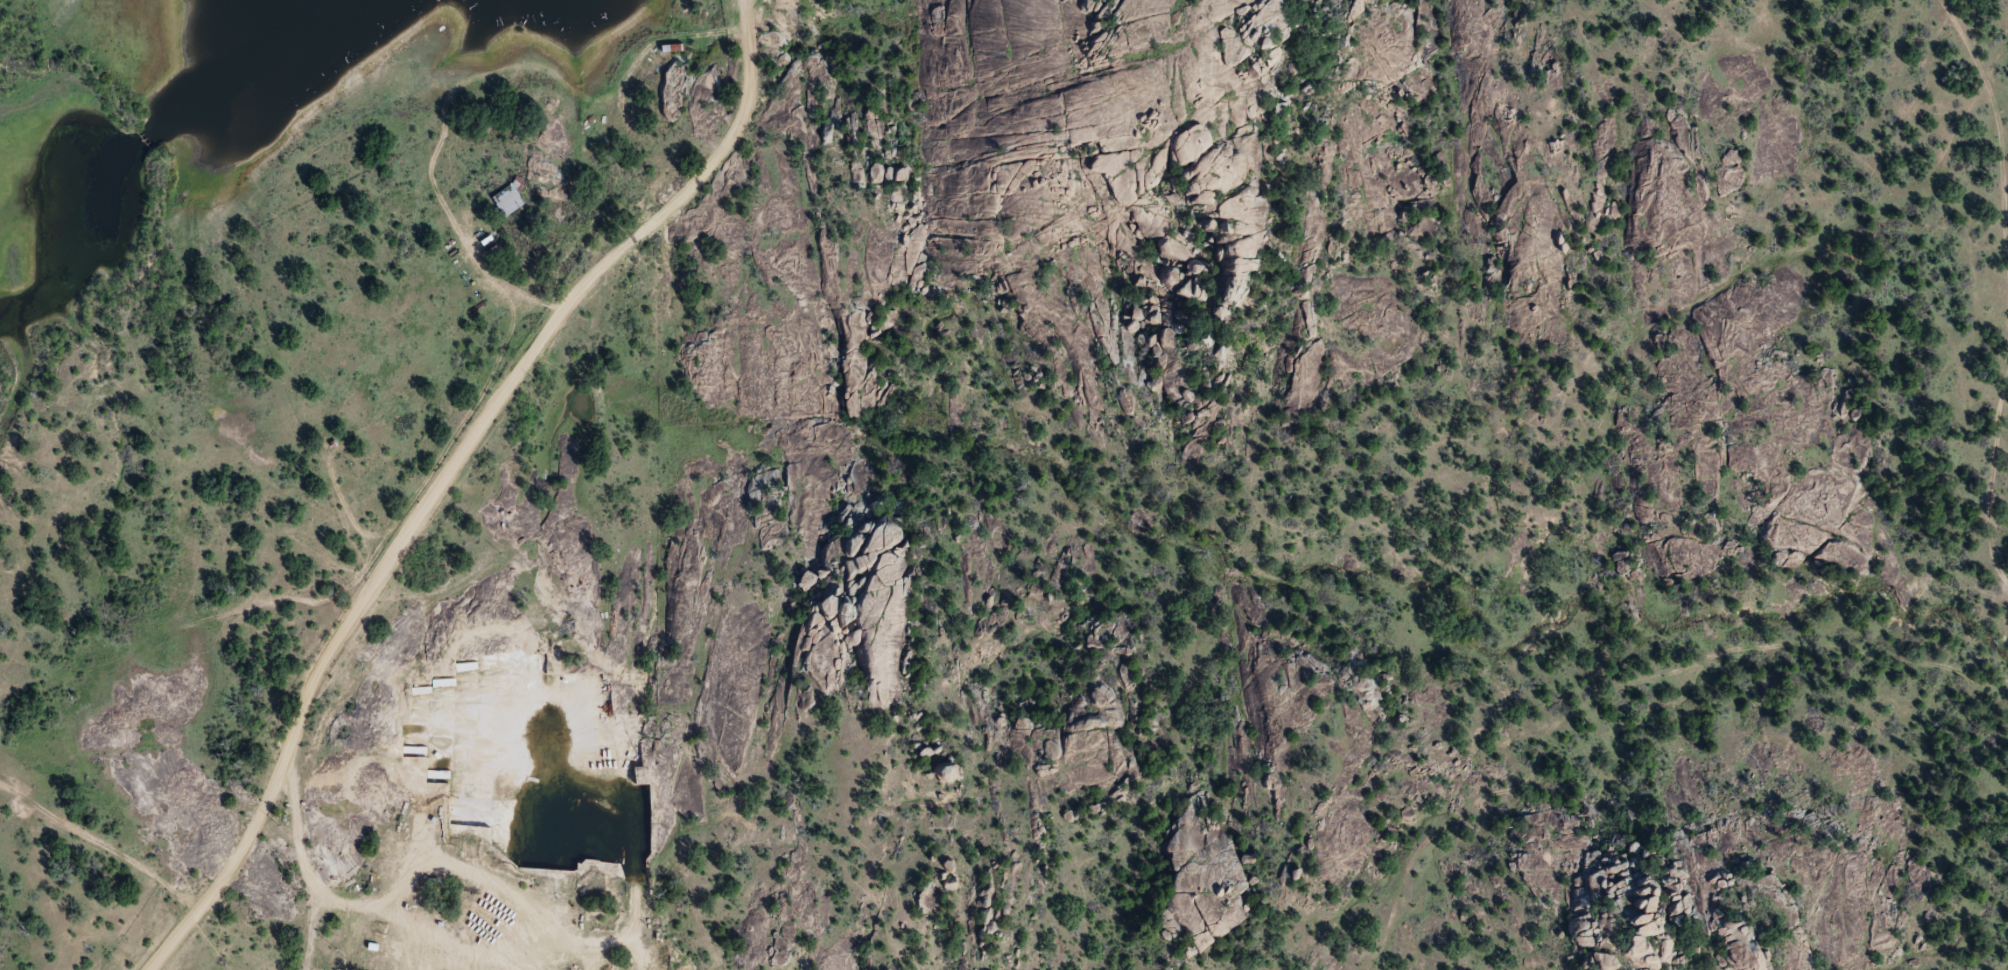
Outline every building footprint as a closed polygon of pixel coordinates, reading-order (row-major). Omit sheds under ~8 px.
[(527,190),(519,179),(492,199),(506,218),(525,204),(519,195),(527,190)] [(454,703),(451,765),(474,767),(476,720),(495,720),(496,705),(454,703)] [(956,890),(955,880),(944,881),(945,891),(956,890)] [(1762,943),(1745,943),(1745,949),(1737,949),(1737,969),(1762,969),(1762,943)]
